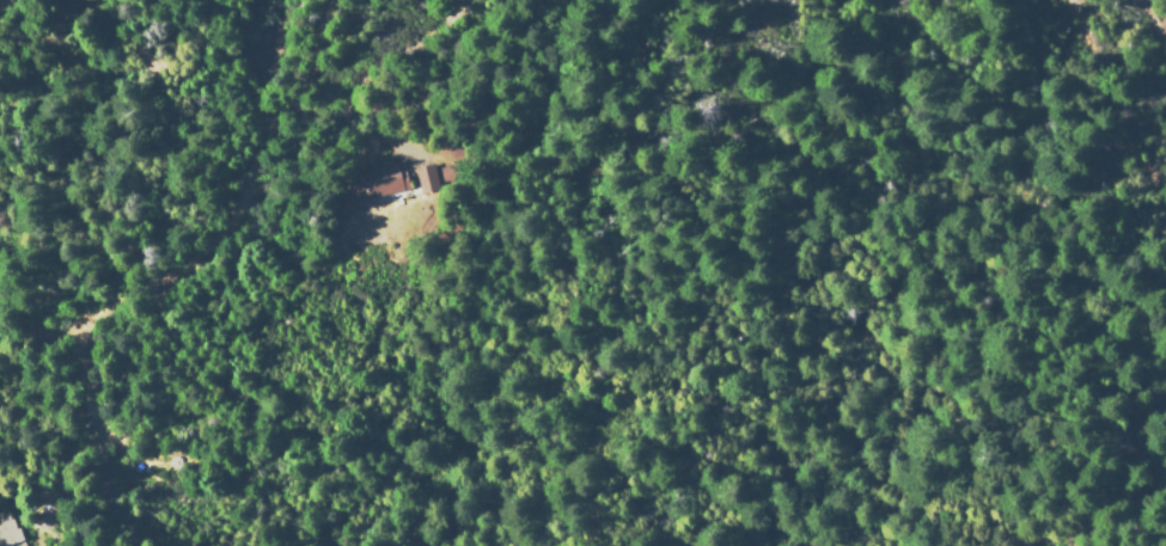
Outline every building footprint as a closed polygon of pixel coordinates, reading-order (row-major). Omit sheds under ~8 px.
[(418,191),(436,188),(432,164),(414,167),(418,191)] [(398,176),(397,169),(366,171),(367,193),(414,191),(413,175),(398,176)] [(17,521),(0,525),(0,545),(23,545),(17,521)]
